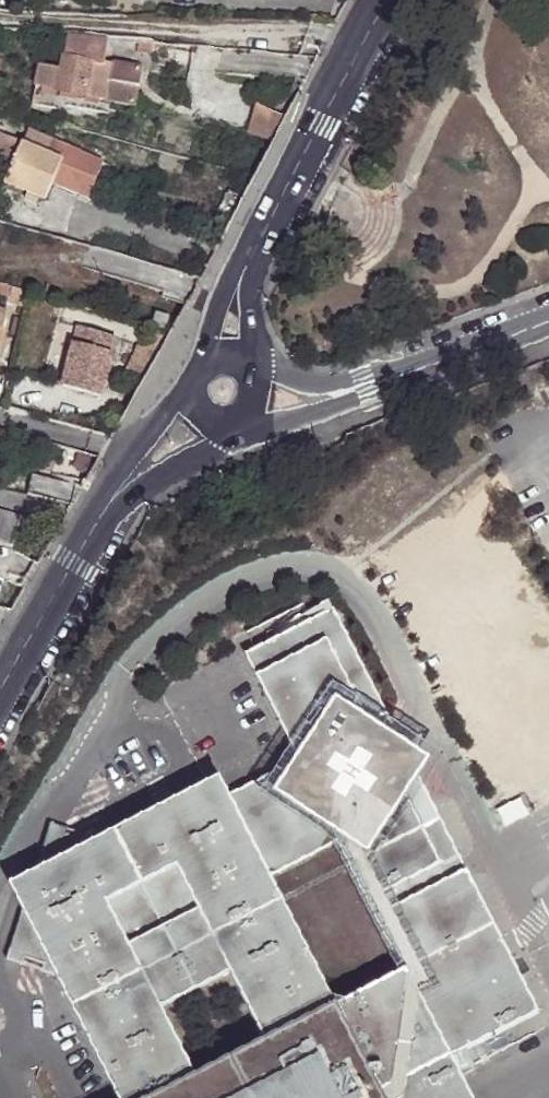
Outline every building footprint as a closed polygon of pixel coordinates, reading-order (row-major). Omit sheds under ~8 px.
[(106,36),(65,33),(64,44),(111,52),(106,39),(106,36)] [(147,54),(150,45),(146,44),(106,39),(111,52),(111,46),(134,49),(134,53),(147,54)] [(111,52),(64,44),(59,69),(38,66),(34,88),(139,106),(146,70),(109,64),(111,52)] [(247,135),(271,142),(284,118),(256,103),(247,135)] [(8,182),(32,192),(42,195),(48,198),(55,182),(81,192),(95,157),(8,122),(0,142),(0,157),(15,163),(8,182)] [(42,195),(32,192),(29,199),(39,203),(42,195)] [(72,323),(68,339),(109,351),(114,334),(72,323)] [(109,351),(68,339),(58,381),(99,392),(109,351)] [(15,536),(20,516),(0,511),(0,542),(13,545),(15,536)] [(26,539),(31,518),(20,516),(15,536),(26,539)] [(416,1074),(540,1012),(332,606),(243,651),(295,755),(226,790),(189,809),(190,812),(184,815),(179,803),(154,816),(160,828),(121,847),(119,844),(92,836),(55,825),(15,949),(55,962),(118,1097),(429,1097),(416,1074)] [(216,772),(92,836),(119,844),(121,847),(160,828),(154,816),(179,803),(184,815),(190,812),(189,809),(226,790),(216,772)]
